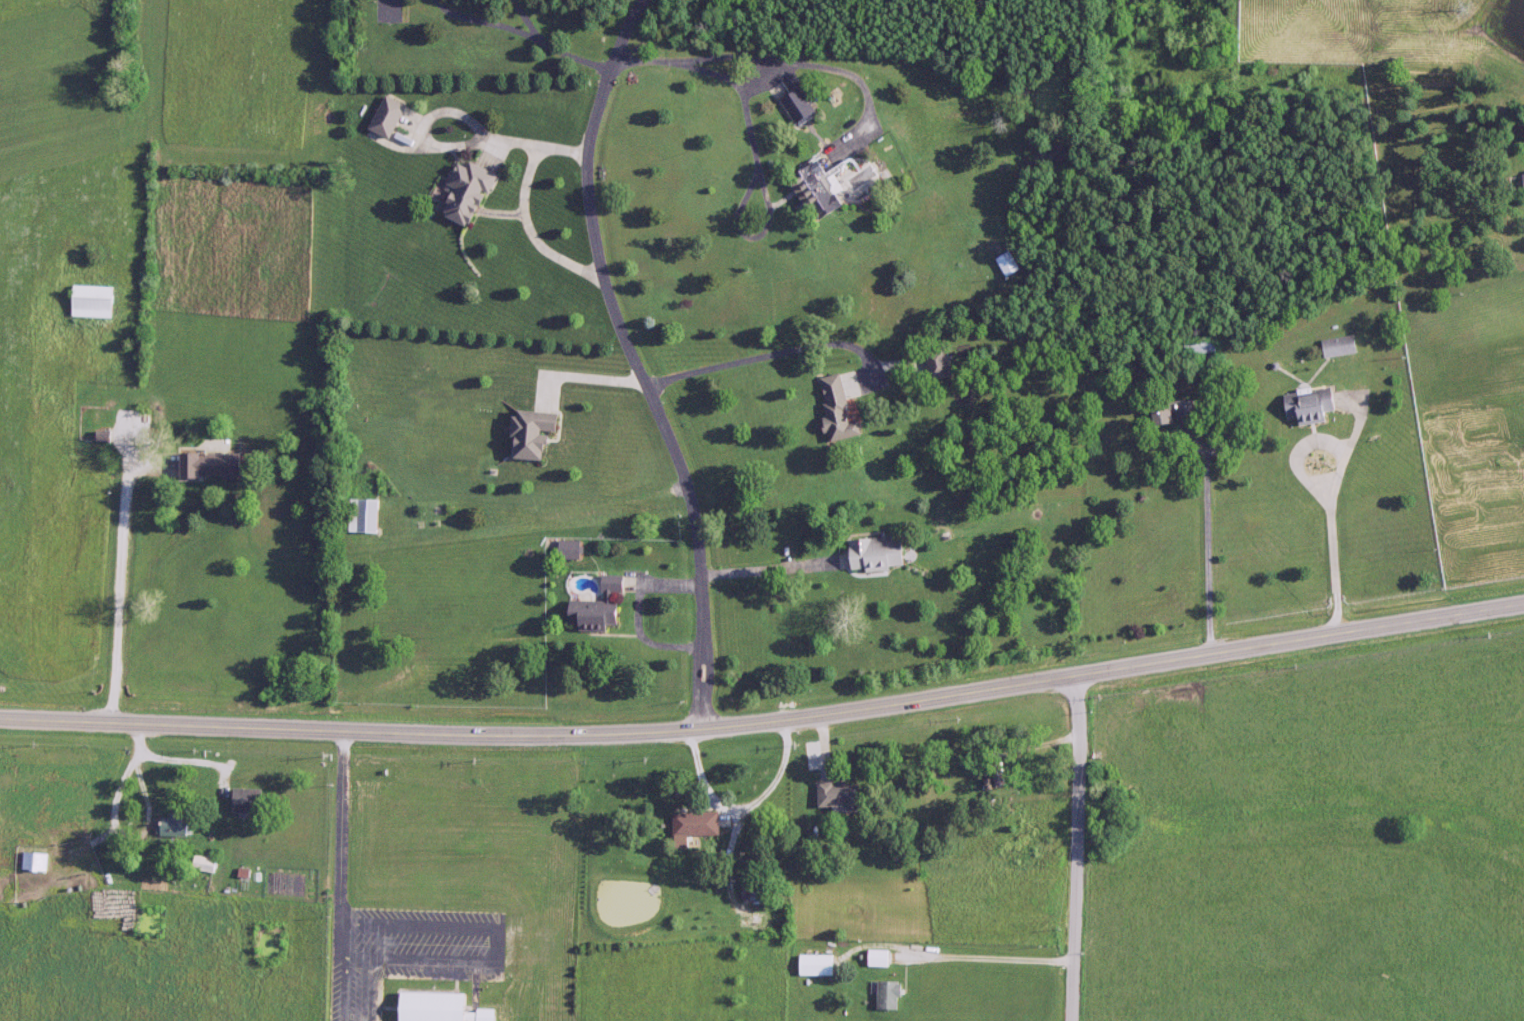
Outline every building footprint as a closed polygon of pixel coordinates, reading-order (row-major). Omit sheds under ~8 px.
[(802,128),(824,112),(805,85),(783,101),(802,128)] [(395,139),(411,105),(389,95),(373,129),(395,139)] [(446,214),(479,227),(500,174),(467,161),(446,214)] [(821,224),(850,207),(840,191),(836,194),(818,163),(794,177),(821,224)] [(1001,258),(1013,278),(1028,269),(1016,249),(1001,258)] [(121,286),(80,286),(80,317),(120,318),(121,286)] [(1317,339),(1317,356),(1352,355),(1352,338),(1317,339)] [(929,358),(934,382),(958,377),(952,352),(929,358)] [(821,379),(835,442),(865,435),(861,419),(855,421),(850,398),(858,396),(852,371),(821,379)] [(1319,422),(1318,413),(1327,411),(1323,388),(1276,396),(1280,418),(1289,417),(1291,427),(1319,422)] [(1162,403),(1164,424),(1202,421),(1201,400),(1162,403)] [(554,460),(555,431),(566,432),(566,413),(519,412),(519,439),(523,439),(522,459),(554,460)] [(188,479),(247,479),(247,453),(187,453),(188,479)] [(384,533),(384,499),(354,499),(354,533),(384,533)] [(913,537),(854,540),(855,571),(915,568),(913,537)] [(587,559),(587,541),(563,541),(563,559),(587,559)] [(606,601),(577,601),(577,630),(617,631),(617,623),(628,623),(628,603),(618,603),(618,593),(631,593),(631,576),(606,576),(606,601)] [(1005,771),(997,773),(1001,788),(1010,785),(1005,771)] [(823,807),(865,807),(865,782),(823,782),(823,807)] [(267,788),(236,788),(236,813),(267,813),(267,788)] [(722,836),(722,812),(677,812),(677,836),(722,836)] [(193,836),(193,815),(163,815),(163,836),(193,836)] [(51,854),(26,854),(26,871),(51,871),(51,854)] [(218,874),(220,859),(200,856),(198,871),(218,874)] [(891,967),(891,950),(868,950),(868,967),(891,967)] [(800,955),(800,976),(838,976),(838,955),(800,955)] [(903,1010),(903,982),(878,982),(878,1010),(903,1010)] [(399,992),(399,1020),(500,1020),(500,1009),(472,1009),(472,994),(399,992)]
